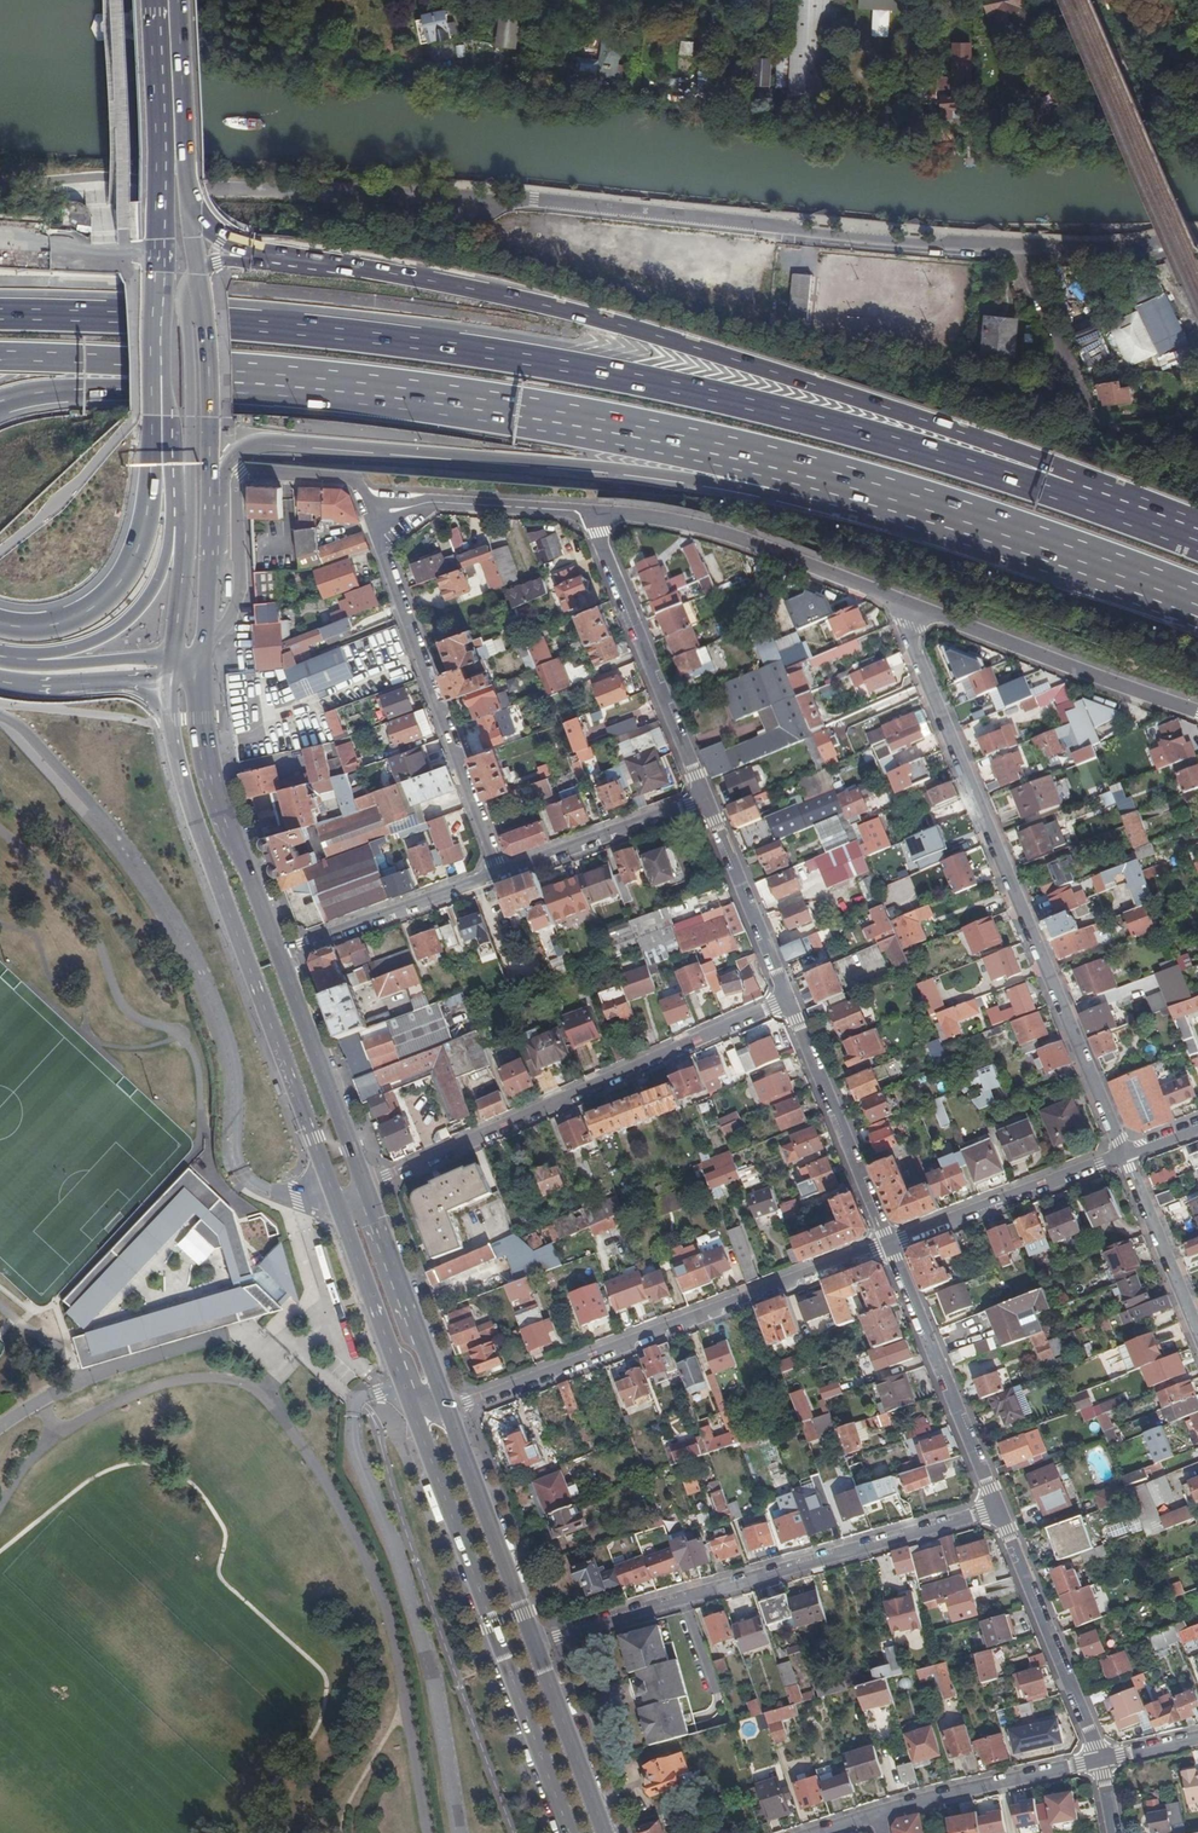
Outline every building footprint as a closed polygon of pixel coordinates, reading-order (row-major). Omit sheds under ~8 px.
[(792,53),(791,88),(828,90),(829,56),(831,1),(831,0),(794,0),(792,53)] [(829,56),(828,90),(835,91),(839,3),(839,0),(831,0),(831,1),(829,56)] [(861,7),(875,8),(875,35),(888,35),(888,10),(905,10),(905,0),(862,0),(861,7)] [(991,13),(997,12),(1001,27),(1024,22),(1020,7),(1027,5),(1026,0),(988,0),(991,13)] [(1027,5),(1020,7),(1024,22),(1030,20),(1027,5)] [(997,12),(991,13),(994,28),(1001,27),(997,12)] [(424,44),(453,38),(448,15),(419,20),(424,44)] [(520,21),(504,19),(501,44),(517,46),(520,21)] [(926,69),(926,67),(932,67),(932,22),(922,22),(922,30),(918,30),(918,55),(922,55),(922,69),(926,69)] [(681,40),(681,54),(694,55),(694,41),(681,40)] [(973,41),(954,41),(955,85),(974,85),(973,41)] [(620,47),(607,45),(603,70),(617,71),(620,47)] [(772,67),(758,66),(757,85),(771,85),(772,67)] [(724,73),(715,71),(712,97),(722,98),(724,73)] [(944,111),(942,111),(942,121),(954,121),(954,110),(963,110),(963,101),(972,101),(972,96),(944,96),(944,111)] [(1180,327),(1166,294),(1153,300),(1138,268),(1122,275),(1139,312),(1152,339),(1155,345),(1160,358),(1189,346),(1180,327)] [(796,274),(791,316),(810,318),(814,276),(796,274)] [(1139,312),(1111,324),(1127,358),(1147,349),(1153,346),(1155,345),(1152,339),(1139,312)] [(1020,320),(989,317),(986,347),(1017,350),(1020,320)] [(1099,325),(1076,334),(1090,368),(1113,359),(1099,325)] [(1160,362),(1153,346),(1147,349),(1154,365),(1160,362)] [(1161,360),(1164,366),(1178,359),(1174,353),(1161,360)] [(1197,364),(1185,363),(1184,373),(1197,374),(1197,365),(1197,364)] [(1160,381),(1159,372),(1137,376),(1138,381),(1143,380),(1143,384),(1160,381)] [(1122,384),(1102,386),(1104,399),(1107,399),(1108,405),(1133,402),(1132,389),(1122,390),(1122,384)] [(1107,424),(1122,423),(1122,413),(1103,415),(1107,424)] [(279,488),(254,487),(255,518),(265,518),(265,522),(273,522),(273,519),(285,519),(284,489),(279,488)] [(327,490),(303,490),(302,519),(311,519),(311,514),(322,514),(322,518),(326,518),(327,490)] [(327,490),(326,518),(339,518),(339,522),(361,523),(351,497),(345,491),(327,490)] [(298,522),(299,531),(319,529),(318,520),(298,522)] [(449,530),(453,546),(463,544),(459,527),(449,530)] [(299,531),(301,553),(302,571),(320,570),(323,568),(351,558),(371,551),(365,534),(321,550),(319,529),(299,531)] [(541,533),(529,534),(533,544),(546,539),(543,532),(541,533)] [(533,544),(541,566),(566,556),(558,534),(546,539),(533,544)] [(493,546),(458,559),(462,570),(465,569),(483,562),(497,557),(495,552),(493,546)] [(705,598),(719,593),(696,546),(685,550),(705,598)] [(509,547),(495,552),(497,557),(505,578),(507,585),(516,609),(551,594),(545,579),(518,590),(516,586),(521,584),(517,574),(519,573),(509,547)] [(462,570),(458,559),(457,556),(445,560),(443,556),(416,566),(423,584),(443,577),(462,570)] [(497,557),(483,562),(494,590),(507,585),(505,578),(497,557)] [(323,568),(334,597),(361,587),(351,558),(323,568)] [(655,562),(644,567),(647,576),(644,577),(654,603),(672,595),(663,569),(658,571),(655,562)] [(581,577),(577,568),(558,576),(562,585),(559,587),(569,612),(583,607),(579,597),(591,592),(590,591),(591,590),(592,583),(586,578),(585,578),(584,576),(581,577)] [(465,569),(462,570),(443,577),(451,599),(473,592),(465,569)] [(261,625),(284,624),(284,622),(280,572),(257,573),(261,625)] [(823,600),(828,588),(813,582),(809,594),(823,600)] [(785,598),(780,586),(764,593),(768,604),(785,598)] [(338,623),(350,618),(380,606),(372,587),(350,595),(352,600),(342,604),(345,611),(335,615),(338,623)] [(682,596),(685,606),(691,604),(687,594),(682,596)] [(660,617),(684,607),(685,606),(682,596),(655,607),(660,617)] [(836,617),(855,609),(851,599),(832,607),(836,617)] [(615,637),(603,606),(581,615),(591,640),(584,642),(586,648),(592,646),(615,637)] [(669,639),(693,629),(684,607),(660,617),(669,639)] [(830,620),(832,619),(836,617),(832,607),(825,610),(830,620)] [(867,629),(859,608),(855,609),(836,617),(832,619),(840,640),(867,629)] [(338,623),(324,629),(326,633),(316,637),(318,644),(335,637),(338,643),(352,638),(349,631),(354,629),(350,618),(338,623)] [(257,625),(260,671),(278,670),(288,669),(287,662),(287,657),(286,643),(284,624),(261,625),(257,625)] [(292,641),(286,643),(287,657),(292,654),(303,650),(310,647),(318,644),(316,637),(326,633),(324,629),(292,641)] [(703,651),(693,629),(669,639),(678,661),(703,651)] [(543,630),(526,637),(529,644),(535,641),(545,637),(543,630)] [(476,642),(472,632),(444,642),(454,671),(466,667),(469,666),(485,660),(492,658),(488,647),(479,651),(479,650),(473,652),(470,645),(476,642)] [(555,661),(545,637),(535,641),(540,654),(534,656),(536,661),(538,668),(555,661)] [(623,656),(615,637),(592,646),(600,665),(623,656)] [(770,667),(784,661),(776,642),(774,638),(760,644),(770,667)] [(535,641),(529,644),(529,645),(534,656),(540,654),(535,641)] [(586,648),(584,642),(573,646),(576,652),(586,648)] [(847,659),(862,652),(858,642),(842,648),(847,659)] [(529,645),(517,649),(523,665),(527,663),(530,672),(539,669),(538,668),(536,661),(534,656),(529,645)] [(310,647),(303,650),(305,656),(312,653),(310,647)] [(793,656),(790,647),(781,651),(785,660),(793,656)] [(291,678),(299,700),(355,677),(344,648),(307,663),(297,667),(288,671),(291,678)] [(718,671),(709,648),(703,651),(678,661),(685,677),(688,675),(690,678),(697,675),(699,679),(718,671)] [(287,662),(288,669),(288,671),(297,667),(294,659),(287,662)] [(485,660),(469,666),(473,675),(488,670),(485,660)] [(563,684),(555,661),(538,668),(539,669),(543,680),(546,678),(550,677),(552,682),(551,682),(555,693),(568,688),(566,683),(563,684)] [(816,738),(814,734),(800,700),(788,671),(784,661),(770,667),(723,687),(739,722),(757,715),(757,714),(774,707),(784,731),(728,754),(725,745),(703,754),(714,781),(807,741),(816,738)] [(897,683),(888,661),(863,672),(867,682),(873,694),(897,683)] [(800,700),(813,694),(801,665),(788,671),(800,700)] [(454,671),(444,675),(453,700),(469,695),(494,685),(490,675),(471,682),(466,667),(454,671)] [(288,669),(278,670),(283,682),(291,678),(288,671),(288,669)] [(980,699),(1001,690),(993,670),(972,679),(980,699)] [(620,677),(617,671),(595,680),(606,708),(630,699),(621,677),(620,677)] [(863,680),(860,674),(852,677),(855,684),(863,680)] [(550,699),(553,697),(546,678),(543,680),(548,694),(550,699)] [(835,684),(820,691),(825,696),(838,690),(835,684)] [(494,685),(469,695),(473,706),(476,705),(481,718),(494,714),(504,710),(495,685),(494,685)] [(1078,710),(1068,685),(1055,691),(1066,715),(1069,714),(1078,710)] [(415,710),(408,690),(385,699),(392,718),(415,710)] [(814,734),(827,728),(813,694),(800,700),(814,734)] [(1046,695),(1045,695),(1037,699),(1040,709),(1050,705),(1046,695)] [(529,708),(527,701),(504,710),(494,714),(496,719),(529,708)] [(1086,707),(1078,710),(1069,714),(1074,726),(1084,752),(1094,748),(1102,745),(1086,707)] [(328,714),(328,715),(330,719),(338,743),(347,739),(348,739),(337,710),(328,714)] [(428,722),(425,711),(417,714),(425,737),(430,735),(425,723),(428,722)] [(921,727),(928,725),(923,713),(916,716),(921,727)] [(425,737),(417,714),(391,723),(396,737),(393,738),(391,740),(394,747),(397,748),(425,737)] [(500,729),(496,719),(494,714),(481,718),(488,736),(484,737),(488,747),(506,741),(502,728),(500,729)] [(875,747),(921,727),(916,716),(870,736),(875,747)] [(286,729),(290,752),(309,748),(327,745),(338,743),(330,719),(286,729)] [(591,748),(581,719),(568,724),(579,753),(591,748)] [(614,740),(641,730),(637,719),(611,729),(614,740)] [(1177,765),(1189,761),(1184,746),(1188,744),(1179,721),(1161,727),(1166,740),(1164,740),(1174,767),(1177,765)] [(1010,748),(1011,750),(1019,747),(1011,726),(1002,730),(1004,733),(982,741),(988,757),(1010,748)] [(1099,760),(1094,748),(1084,752),(1074,726),(1056,733),(1047,737),(1047,736),(1036,740),(1040,751),(1048,748),(1052,758),(1062,754),(1061,753),(1075,748),(1077,756),(1076,756),(1080,767),(1099,760)] [(897,755),(895,752),(926,738),(921,727),(875,747),(881,762),(897,755)] [(661,749),(654,733),(634,740),(640,756),(629,761),(643,794),(671,783),(658,750),(661,749)] [(828,733),(816,738),(824,757),(826,762),(838,757),(828,733)] [(340,748),(341,751),(349,774),(379,763),(370,737),(349,745),(340,748)] [(824,757),(816,738),(807,741),(816,761),(824,757)] [(347,739),(338,743),(340,748),(349,745),(347,739)] [(278,767),(244,774),(253,798),(274,793),(349,774),(341,751),(335,752),(338,760),(331,762),(327,745),(309,748),(315,774),(282,782),(278,767)] [(592,747),(591,748),(579,753),(588,778),(588,779),(602,774),(598,761),(592,763),(591,759),(596,757),(592,747)] [(498,749),(473,758),(488,800),(513,791),(511,784),(512,783),(514,777),(511,768),(505,770),(498,749)] [(1010,751),(992,758),(995,763),(1012,756),(1010,751)] [(588,778),(579,753),(573,755),(576,764),(575,764),(581,780),(588,778)] [(1012,756),(995,763),(999,774),(1002,782),(1004,788),(1027,778),(1023,767),(1019,768),(1014,755),(1012,756)] [(826,762),(829,768),(840,763),(838,757),(826,762)] [(1189,761),(1177,765),(1185,786),(1177,789),(1180,798),(1197,791),(1197,758),(1189,761)] [(900,795),(933,780),(924,760),(891,775),(900,795)] [(1112,790),(1099,760),(1080,767),(1078,768),(1092,802),(1114,794),(1112,790)] [(379,763),(349,774),(352,783),(382,773),(379,763)] [(294,831),(268,838),(273,853),(278,852),(280,859),(276,861),(282,876),(305,868),(308,867),(373,844),(380,841),(401,833),(428,824),(424,812),(419,814),(416,805),(458,789),(450,767),(358,800),(362,812),(348,816),(321,824),(315,825),(318,833),(321,832),(328,850),(304,859),(301,852),(300,853),(296,843),(300,842),(301,844),(313,840),(309,827),(294,831)] [(808,803),(838,791),(832,776),(829,768),(799,781),(808,803)] [(757,779),(753,769),(728,779),(732,790),(729,791),(731,796),(735,794),(738,803),(763,792),(760,784),(763,783),(761,777),(757,779)] [(349,774),(274,793),(282,826),(292,823),(319,816),(324,815),(321,805),(325,804),(323,795),(340,790),(348,816),(362,812),(358,800),(352,783),(349,774)] [(556,796),(550,778),(532,785),(533,788),(538,802),(556,796)] [(1052,778),(1014,792),(1024,819),(1062,804),(1052,778)] [(610,810),(630,803),(622,781),(602,788),(610,810)] [(937,808),(958,799),(953,785),(931,794),(937,808)] [(1122,786),(1112,790),(1114,794),(1115,797),(1125,794),(1122,786)] [(861,791),(860,788),(848,794),(850,799),(852,799),(851,795),(861,791)] [(519,789),(513,791),(488,800),(493,812),(522,801),(519,789)] [(848,814),(841,797),(838,791),(808,803),(772,818),(782,842),(817,827),(848,814)] [(850,799),(848,794),(841,797),(848,814),(853,828),(864,823),(861,816),(871,813),(862,791),(861,791),(851,795),(852,799),(850,799)] [(774,799),(771,792),(763,795),(766,802),(774,799)] [(927,812),(937,808),(931,794),(921,798),(927,812)] [(582,795),(564,802),(573,827),(591,820),(582,795)] [(755,799),(732,808),(741,831),(742,831),(765,821),(755,799)] [(573,827),(564,802),(553,806),(556,813),(552,815),(558,832),(562,830),(563,831),(573,827)] [(937,829),(962,818),(958,810),(951,813),(948,807),(930,814),(937,829)] [(772,817),(782,813),(780,809),(770,813),(772,817)] [(1124,819),(1133,815),(1131,809),(1122,813),(1124,819)] [(859,841),(853,828),(848,814),(817,827),(829,854),(859,841)] [(1149,845),(1137,814),(1133,815),(1124,819),(1128,827),(1136,850),(1137,850),(1149,845)] [(319,816),(292,823),(294,831),(309,827),(315,825),(321,824),(319,816)] [(446,865),(446,867),(466,859),(461,845),(457,847),(446,817),(430,823),(433,831),(440,849),(446,865)] [(752,854),(782,842),(772,818),(765,821),(742,831),(752,854)] [(866,859),(892,848),(880,820),(863,827),(869,845),(862,848),(863,852),(866,859)] [(1043,820),(1020,828),(1033,859),(1044,854),(1068,845),(1059,823),(1046,827),(1043,820)] [(516,855),(552,842),(545,821),(502,837),(507,852),(516,855)] [(401,833),(404,841),(433,831),(430,823),(428,824),(401,833)] [(380,841),(373,844),(378,858),(385,856),(380,841)] [(446,865),(440,849),(432,852),(429,844),(427,841),(419,843),(420,848),(412,850),(421,875),(439,869),(438,868),(446,865)] [(862,848),(859,841),(829,854),(808,863),(812,874),(843,860),(863,852),(862,848)] [(787,855),(782,844),(760,853),(765,865),(766,864),(771,875),(790,867),(788,860),(791,859),(789,855),(787,855)] [(1158,854),(1154,844),(1149,845),(1137,850),(1141,860),(1158,854)] [(308,867),(305,868),(310,882),(295,887),(297,893),(318,894),(328,922),(392,899),(373,846),(309,869),(308,867)] [(642,862),(653,888),(658,886),(659,888),(668,884),(667,880),(685,874),(675,849),(642,862)] [(622,893),(626,903),(634,899),(629,887),(640,883),(636,873),(642,871),(635,851),(619,857),(625,876),(617,879),(622,893)] [(867,861),(866,859),(863,852),(843,860),(846,869),(864,861),(867,861)] [(958,896),(979,888),(965,855),(944,863),(958,896)] [(1140,862),(1138,855),(1126,859),(1128,866),(1140,862)] [(1042,885),(1046,895),(1081,881),(1072,857),(1044,868),(1050,882),(1042,885)] [(830,890),(872,872),(867,861),(864,861),(846,869),(825,877),(830,890)] [(1128,866),(1103,876),(1110,892),(1131,883),(1141,909),(1148,906),(1157,903),(1154,897),(1148,882),(1145,872),(1140,862),(1128,866)] [(1168,864),(1145,872),(1148,882),(1157,879),(1171,873),(1168,864)] [(305,868),(282,876),(287,891),(295,887),(310,882),(305,868)] [(622,893),(617,879),(612,868),(581,879),(591,904),(622,893)] [(386,879),(393,898),(416,889),(415,886),(413,882),(415,882),(416,881),(412,870),(386,879)] [(804,892),(796,873),(772,882),(780,901),(804,892)] [(544,892),(538,876),(525,881),(501,890),(512,920),(521,917),(524,926),(527,924),(526,921),(533,918),(540,935),(558,928),(556,924),(553,914),(550,908),(538,913),(537,908),(539,908),(537,904),(541,903),(542,906),(549,904),(544,892)] [(1103,876),(1094,879),(1100,895),(1110,892),(1103,876)] [(581,879),(581,878),(553,889),(554,893),(550,895),(548,890),(544,892),(549,904),(550,908),(553,914),(556,924),(593,910),(591,904),(581,879)] [(875,906),(883,903),(873,878),(865,882),(875,906)] [(700,897),(728,887),(725,879),(697,889),(700,897)] [(1157,879),(1148,882),(1154,897),(1162,893),(1157,879)] [(1053,898),(1062,918),(1070,914),(1092,904),(1090,899),(1084,901),(1082,897),(1078,899),(1073,888),(1053,898)] [(747,933),(736,904),(705,916),(698,898),(632,922),(649,967),(650,968),(707,947),(735,937),(747,933)] [(893,939),(899,937),(893,923),(886,906),(873,912),(878,925),(867,930),(872,941),(890,933),(893,939)] [(1088,906),(1074,913),(1076,917),(1079,916),(1080,919),(1092,915),(1088,906)] [(1148,906),(1141,909),(1127,914),(1136,938),(1152,931),(1153,934),(1158,932),(1148,906)] [(811,921),(805,907),(784,916),(790,930),(811,921)] [(901,943),(904,951),(927,941),(920,923),(934,918),(930,907),(915,914),(917,917),(900,924),(898,921),(893,923),(899,937),(901,943)] [(901,918),(898,911),(890,914),(894,921),(901,918)] [(1062,918),(1045,925),(1052,942),(1058,940),(1081,931),(1076,919),(1074,920),(1072,914),(1062,918)] [(484,949),(495,945),(484,916),(462,924),(469,943),(481,939),(484,949)] [(1003,946),(993,919),(967,930),(970,938),(969,939),(972,946),(976,946),(980,955),(1003,946)] [(453,922),(442,926),(443,930),(451,951),(451,952),(462,947),(453,922)] [(635,933),(632,924),(603,934),(607,943),(635,933)] [(1081,931),(1058,940),(1065,958),(1085,951),(1084,948),(1091,945),(1088,937),(1092,936),(1090,928),(1081,931)] [(451,951),(443,930),(414,940),(422,962),(431,958),(432,962),(443,959),(442,954),(451,951)] [(611,954),(639,944),(636,935),(608,945),(611,954)] [(740,951),(735,937),(707,947),(709,951),(706,952),(709,961),(740,951)] [(900,972),(911,968),(906,955),(904,951),(901,943),(899,937),(893,939),(880,945),(884,953),(890,951),(900,972)] [(310,963),(320,993),(356,989),(361,987),(357,974),(345,978),(340,966),(356,961),(358,967),(371,963),(362,938),(313,954),(310,963)] [(560,958),(568,956),(562,940),(555,943),(560,958)] [(809,955),(803,941),(784,949),(790,963),(809,955)] [(855,954),(860,970),(877,965),(873,949),(855,954)] [(1001,955),(1000,954),(997,955),(999,959),(1002,958),(1010,979),(1023,974),(1013,950),(1001,955)] [(365,985),(377,981),(418,966),(412,951),(379,963),(379,964),(359,971),(365,985)] [(614,956),(611,957),(584,968),(587,975),(617,963),(614,956)] [(756,963),(754,957),(747,960),(750,966),(756,963)] [(745,1004),(761,996),(760,991),(750,966),(747,960),(739,964),(743,973),(746,982),(747,984),(747,994),(745,1004)] [(1097,991),(1099,997),(1119,989),(1115,980),(1107,960),(1076,972),(1086,995),(1097,991)] [(1165,972),(1179,966),(1176,960),(1162,966),(1165,972)] [(715,964),(704,969),(708,977),(719,972),(715,964)] [(689,971),(679,975),(688,996),(709,988),(700,966),(693,969),(691,965),(688,967),(689,971)] [(825,1004),(846,995),(834,965),(809,976),(821,1006),(825,1004)] [(419,1012),(433,1007),(425,987),(418,966),(377,981),(383,998),(410,988),(419,1012)] [(1184,972),(1182,966),(1179,966),(1165,972),(1159,974),(1167,993),(1188,984),(1184,972)] [(649,967),(622,977),(625,986),(631,1002),(658,991),(650,968),(649,967)] [(730,997),(747,994),(747,984),(746,982),(745,983),(741,974),(723,982),(719,972),(708,977),(716,995),(726,990),(730,997)] [(1122,996),(1154,986),(1151,977),(1120,987),(1122,996)] [(939,1015),(947,1012),(934,980),(919,986),(929,1009),(932,1018),(939,1015)] [(433,1007),(439,1004),(440,1004),(433,984),(425,987),(433,1007)] [(1156,997),(1162,1013),(1171,1009),(1195,1000),(1190,988),(1188,984),(1167,993),(1156,997)] [(630,1021),(637,1018),(631,1002),(625,986),(618,988),(623,1000),(606,1007),(611,1020),(623,1016),(626,1023),(627,1023),(628,1024),(630,1023),(630,1021)] [(995,1027),(1038,1011),(1028,986),(1011,993),(1012,996),(1009,997),(1010,1001),(1013,1000),(1018,1012),(1002,1017),(999,1011),(990,1015),(995,1027)] [(320,993),(338,1039),(389,1023),(395,1021),(392,1013),(372,1019),(369,1024),(356,989),(320,993)] [(685,995),(663,1003),(671,1026),(693,1018),(685,995)] [(987,1007),(983,998),(947,1012),(939,1015),(942,1024),(936,1027),(941,1040),(942,1043),(961,1035),(957,1024),(980,1015),(979,1010),(987,1007)] [(1171,1009),(1189,1053),(1191,1058),(1197,1055),(1197,1043),(1187,1015),(1197,1011),(1197,999),(1195,1000),(1171,1009)] [(473,1013),(480,1010),(477,1000),(469,1003),(473,1013)] [(845,1039),(870,1028),(859,1001),(833,1012),(845,1039)] [(404,1063),(447,1047),(447,1046),(454,1043),(439,1004),(433,1007),(419,1012),(401,1019),(395,1021),(389,1023),(404,1063)] [(821,1006),(809,1011),(814,1022),(829,1015),(825,1004),(821,1006)] [(1103,1008),(1083,1016),(1092,1040),(1112,1032),(1113,1032),(1109,1023),(1114,1021),(1110,1010),(1104,1012),(1103,1008)] [(569,1029),(576,1048),(587,1044),(586,1041),(601,1036),(591,1009),(565,1019),(569,1029)] [(1040,1051),(1041,1051),(1038,1041),(1049,1036),(1040,1014),(1014,1024),(1023,1045),(1021,1046),(1025,1057),(1040,1051)] [(379,1073),(404,1063),(389,1023),(338,1039),(355,1079),(379,1073)] [(1004,1034),(1002,1028),(985,1034),(987,1040),(1004,1034)] [(570,1058),(578,1055),(576,1048),(569,1029),(560,1032),(570,1058)] [(481,1034),(486,1049),(496,1045),(490,1030),(481,1034)] [(531,1044),(542,1039),(539,1031),(527,1036),(531,1044)] [(884,1049),(877,1031),(847,1044),(853,1058),(848,1060),(852,1069),(878,1058),(875,1053),(884,1049)] [(540,1069),(570,1058),(560,1032),(542,1039),(531,1044),(533,1050),(540,1069)] [(1112,1032),(1092,1040),(1101,1059),(1103,1058),(1107,1065),(1118,1061),(1115,1053),(1119,1051),(1112,1032)] [(459,1080),(493,1067),(491,1063),(486,1049),(481,1034),(480,1033),(454,1043),(447,1046),(447,1047),(459,1080)] [(945,1049),(942,1043),(941,1040),(930,1044),(936,1057),(947,1053),(945,1049)] [(741,1059),(747,1072),(748,1076),(782,1061),(774,1041),(752,1049),(754,1054),(741,1059)] [(1050,1074),(1073,1065),(1065,1046),(1063,1042),(1041,1051),(1040,1051),(1044,1059),(1047,1068),(1050,1074)] [(618,1061),(625,1058),(621,1043),(613,1046),(618,1061)] [(468,1128),(476,1124),(459,1080),(447,1047),(404,1063),(379,1073),(355,1079),(366,1104),(372,1102),(393,1160),(407,1155),(404,1149),(408,1148),(407,1145),(414,1142),(395,1093),(435,1077),(452,1123),(464,1118),(468,1128)] [(527,1053),(534,1071),(540,1069),(533,1050),(527,1053)] [(741,1059),(738,1050),(730,1054),(739,1075),(747,1072),(741,1059)] [(721,1057),(700,1065),(711,1093),(723,1088),(720,1078),(728,1076),(721,1057)] [(536,1087),(523,1058),(502,1067),(515,1097),(536,1087)] [(1041,1071),(1047,1068),(1044,1059),(1037,1062),(1041,1071)] [(680,1076),(676,1065),(668,1068),(675,1086),(680,1102),(706,1093),(698,1070),(680,1076)] [(996,1076),(1003,1074),(1000,1066),(994,1068),(996,1076)] [(1154,1066),(1111,1084),(1129,1128),(1143,1134),(1177,1121),(1172,1108),(1163,1089),(1154,1066)] [(1001,1088),(996,1076),(994,1068),(979,1073),(983,1084),(986,1093),(991,1091),(1001,1088)] [(851,1081),(860,1104),(884,1093),(875,1071),(851,1081)] [(795,1090),(788,1073),(757,1086),(765,1104),(795,1090)] [(983,1084),(979,1073),(962,1080),(958,1081),(962,1091),(963,1091),(983,1084)] [(651,1082),(649,1077),(639,1081),(641,1086),(651,1082)] [(1163,1089),(1172,1108),(1197,1098),(1197,1096),(1190,1077),(1163,1089)] [(482,1121),(508,1109),(500,1084),(489,1089),(492,1098),(481,1103),(482,1121)] [(683,1109),(680,1102),(675,1086),(590,1118),(598,1141),(683,1109)] [(996,1105),(991,1091),(986,1093),(988,1098),(974,1103),(981,1111),(996,1105)] [(894,1116),(886,1096),(867,1104),(875,1124),(894,1116)] [(808,1122),(799,1099),(775,1109),(785,1132),(808,1122)] [(944,1130),(953,1126),(942,1099),(933,1102),(944,1130)] [(1078,1112),(1074,1101),(1043,1113),(1057,1147),(1085,1135),(1076,1113),(1078,1112)] [(924,1118),(920,1108),(903,1115),(907,1125),(924,1118)] [(596,1142),(585,1118),(563,1128),(573,1153),(596,1142)] [(894,1128),(891,1120),(872,1128),(875,1136),(874,1137),(881,1154),(900,1146),(893,1129),(894,1128)] [(1041,1152),(1030,1122),(1001,1134),(1013,1167),(1032,1160),(1031,1156),(1041,1152)] [(736,1123),(724,1129),(728,1141),(741,1135),(736,1123)] [(803,1159),(826,1150),(817,1129),(794,1138),(797,1145),(803,1159)] [(994,1143),(992,1136),(962,1148),(964,1154),(994,1143)] [(976,1185),(1007,1173),(994,1143),(964,1154),(976,1185)] [(797,1145),(775,1154),(781,1169),(803,1159),(797,1145)] [(882,1156),(885,1164),(898,1159),(910,1154),(907,1146),(882,1156)] [(928,1189),(932,1187),(929,1180),(918,1151),(914,1153),(928,1189)] [(733,1154),(703,1165),(707,1177),(737,1165),(734,1155),(733,1154)] [(945,1172),(961,1166),(957,1156),(941,1162),(945,1172)] [(902,1223),(940,1209),(937,1199),(932,1187),(928,1189),(912,1195),(911,1193),(910,1193),(907,1185),(908,1185),(906,1179),(912,1177),(910,1172),(904,1174),(898,1159),(885,1164),(874,1169),(896,1222),(902,1223)] [(841,1187),(830,1161),(811,1168),(821,1195),(841,1187)] [(703,1165),(703,1164),(695,1167),(700,1180),(707,1177),(703,1165)] [(737,1165),(707,1177),(713,1191),(717,1200),(726,1197),(722,1187),(743,1179),(740,1173),(737,1165)] [(945,1172),(954,1195),(964,1191),(963,1188),(968,1186),(961,1166),(945,1172)] [(297,1303),(279,1241),(257,1264),(262,1269),(251,1272),(233,1209),(188,1167),(65,1302),(73,1309),(68,1314),(83,1331),(192,1212),(200,1219),(191,1229),(213,1249),(220,1247),(233,1289),(71,1339),(81,1370),(264,1313),(280,1308),(276,1303),(286,1292),(297,1303)] [(495,1195),(482,1167),(471,1172),(470,1170),(437,1185),(437,1187),(430,1190),(424,1193),(421,1195),(419,1197),(418,1199),(418,1203),(425,1221),(422,1222),(437,1261),(466,1250),(453,1214),(495,1195)] [(756,1168),(740,1173),(743,1179),(746,1191),(762,1184),(756,1168)] [(569,1189),(561,1170),(552,1173),(551,1169),(537,1174),(546,1198),(569,1189)] [(1172,1170),(1157,1176),(1161,1185),(1176,1180),(1172,1170)] [(945,1199),(954,1195),(945,1172),(931,1178),(931,1179),(938,1198),(939,1198),(944,1196),(945,1199)] [(932,1187),(937,1199),(938,1198),(931,1179),(929,1180),(932,1187)] [(658,1189),(662,1197),(673,1192),(670,1184),(658,1189)] [(686,1208),(680,1189),(673,1192),(662,1197),(659,1199),(651,1202),(655,1212),(658,1219),(686,1208)] [(749,1198),(759,1225),(780,1217),(770,1191),(749,1198)] [(1083,1202),(1094,1229),(1122,1218),(1111,1191),(1083,1202)] [(1158,1197),(1162,1207),(1178,1201),(1174,1191),(1158,1197)] [(870,1232),(855,1195),(836,1203),(844,1225),(836,1228),(834,1222),(828,1224),(829,1228),(830,1230),(831,1230),(838,1251),(866,1240),(870,1232)] [(625,1213),(620,1199),(598,1207),(596,1202),(585,1207),(586,1212),(592,1228),(599,1225),(615,1218),(622,1215),(625,1213)] [(797,1200),(782,1207),(788,1221),(796,1218),(803,1215),(797,1200)] [(651,1202),(641,1206),(645,1216),(655,1212),(651,1202)] [(1044,1217),(1055,1245),(1082,1234),(1073,1211),(1056,1217),(1055,1213),(1044,1217)] [(592,1228),(586,1212),(556,1224),(557,1227),(523,1241),(537,1253),(555,1244),(592,1228)] [(622,1215),(615,1218),(617,1225),(625,1222),(622,1215)] [(1017,1225),(1026,1247),(1047,1239),(1037,1216),(1017,1225)] [(788,1221),(791,1228),(799,1225),(796,1218),(788,1221)] [(1017,1252),(1027,1248),(1026,1247),(1017,1225),(1008,1228),(1017,1252)] [(806,1263),(838,1251),(831,1230),(830,1230),(829,1228),(828,1229),(828,1231),(797,1242),(799,1247),(806,1263)] [(999,1258),(1017,1252),(1008,1228),(990,1234),(999,1258)] [(730,1234),(749,1285),(761,1280),(753,1262),(754,1261),(742,1229),(730,1234)] [(967,1248),(976,1245),(969,1229),(961,1233),(967,1248)] [(701,1246),(714,1281),(726,1276),(725,1275),(734,1272),(718,1231),(714,1232),(710,1234),(708,1231),(705,1230),(696,1233),(701,1246)] [(910,1258),(924,1293),(951,1283),(951,1281),(954,1280),(952,1276),(949,1277),(946,1270),(941,1271),(938,1264),(952,1258),(956,1267),(966,1263),(955,1235),(914,1250),(910,1258)] [(523,1241),(517,1236),(503,1241),(508,1254),(520,1283),(534,1278),(545,1274),(537,1253),(523,1241)] [(503,1241),(429,1275),(434,1287),(452,1279),(508,1254),(503,1241)] [(1106,1250),(1118,1280),(1132,1274),(1141,1271),(1129,1241),(1106,1250)] [(1188,1244),(1193,1257),(1197,1255),(1197,1241),(1188,1244)] [(662,1261),(672,1257),(671,1254),(667,1243),(657,1246),(662,1261)] [(555,1244),(537,1253),(545,1274),(565,1266),(555,1244)] [(672,1257),(685,1292),(714,1281),(701,1246),(689,1250),(691,1253),(687,1254),(685,1248),(671,1254),(672,1257)] [(789,1251),(795,1267),(806,1263),(799,1247),(789,1251)] [(893,1308),(900,1306),(884,1269),(876,1265),(848,1276),(853,1289),(857,1288),(858,1291),(866,1289),(873,1309),(862,1313),(865,1319),(893,1308)] [(964,1284),(982,1277),(977,1267),(967,1270),(970,1275),(961,1278),(964,1284)] [(970,1275),(967,1270),(966,1268),(958,1271),(961,1278),(970,1275)] [(619,1279),(607,1283),(618,1312),(628,1308),(653,1298),(646,1279),(643,1270),(619,1279)] [(653,1298),(655,1303),(672,1297),(663,1273),(646,1279),(653,1298)] [(1118,1280),(1120,1285),(1134,1279),(1132,1274),(1118,1280)] [(606,1279),(607,1283),(619,1279),(617,1275),(606,1279)] [(853,1289),(848,1276),(824,1285),(827,1291),(831,1301),(835,1313),(841,1328),(855,1322),(847,1300),(856,1297),(860,1296),(858,1291),(857,1288),(853,1289)] [(534,1278),(520,1283),(508,1288),(524,1332),(534,1358),(546,1353),(544,1349),(555,1345),(550,1334),(556,1332),(552,1322),(547,1323),(532,1282),(535,1280),(534,1278)] [(1134,1279),(1120,1285),(1129,1309),(1150,1301),(1146,1291),(1143,1292),(1138,1278),(1134,1279)] [(452,1279),(434,1287),(435,1292),(454,1284),(452,1279)] [(974,1308),(964,1284),(940,1294),(949,1317),(974,1308)] [(597,1323),(612,1318),(600,1286),(575,1296),(586,1327),(597,1323)] [(1053,1311),(1044,1290),(1000,1307),(989,1311),(1003,1349),(1030,1339),(1046,1334),(1039,1316),(1047,1313),(1053,1311)] [(831,1301),(827,1291),(811,1297),(813,1301),(802,1306),(809,1323),(835,1313),(831,1301)] [(801,1309),(796,1296),(788,1298),(793,1312),(801,1309)] [(1173,1308),(1168,1297),(1131,1312),(1135,1320),(1136,1323),(1173,1308)] [(792,1339),(802,1335),(793,1312),(788,1298),(774,1304),(759,1310),(772,1347),(782,1343),(786,1341),(783,1333),(779,1334),(776,1327),(787,1324),(792,1339)] [(877,1350),(906,1340),(893,1308),(865,1319),(877,1350)] [(450,1317),(463,1355),(474,1351),(493,1344),(486,1327),(480,1329),(473,1309),(450,1317)] [(1131,1312),(1123,1315),(1126,1323),(1135,1320),(1131,1312)] [(1051,1322),(1047,1313),(1039,1316),(1046,1334),(1053,1331),(1050,1323),(1051,1322)] [(613,1323),(612,1318),(597,1323),(599,1328),(613,1323)] [(1049,1343),(1046,1334),(1030,1339),(1031,1342),(1035,1341),(1043,1361),(1050,1358),(1049,1365),(1057,1362),(1056,1358),(1049,1343)] [(1156,1343),(1153,1335),(1128,1345),(1139,1371),(1152,1366),(1163,1361),(1160,1352),(1156,1343)] [(1059,1339),(1049,1343),(1056,1358),(1065,1354),(1059,1339)] [(907,1342),(885,1350),(891,1368),(900,1365),(901,1368),(903,1367),(902,1364),(914,1360),(907,1342)] [(493,1344),(474,1351),(478,1363),(478,1364),(477,1366),(479,1372),(482,1372),(482,1374),(496,1369),(505,1366),(496,1343),(493,1344)] [(669,1344),(647,1353),(650,1359),(643,1361),(650,1379),(654,1377),(657,1377),(659,1382),(662,1385),(671,1382),(671,1378),(673,1377),(672,1373),(679,1371),(669,1344)] [(960,1352),(950,1356),(954,1365),(963,1362),(960,1352)] [(1181,1368),(1176,1356),(1163,1361),(1152,1366),(1161,1388),(1188,1377),(1183,1367),(1181,1368)] [(698,1360),(681,1367),(689,1389),(707,1382),(698,1360)] [(783,1375),(792,1371),(788,1362),(779,1366),(783,1375)] [(1057,1362),(1049,1365),(1053,1376),(1062,1373),(1061,1371),(1057,1362)] [(1005,1392),(1013,1390),(1006,1369),(998,1372),(998,1375),(1000,1375),(1005,1392)] [(626,1405),(627,1405),(651,1396),(641,1371),(629,1375),(631,1379),(618,1383),(626,1405)] [(863,1389),(880,1383),(877,1374),(860,1379),(863,1389)] [(890,1413),(914,1406),(911,1396),(913,1395),(906,1374),(881,1383),(887,1403),(890,1413)] [(977,1383),(983,1400),(991,1397),(998,1395),(1005,1392),(1000,1375),(998,1375),(977,1383)] [(729,1412),(715,1376),(708,1378),(722,1415),(723,1414),(729,1412)] [(570,1382),(560,1386),(574,1421),(584,1417),(570,1382)] [(707,1382),(689,1389),(691,1395),(709,1388),(707,1382)] [(1197,1397),(1191,1382),(1160,1395),(1166,1409),(1197,1397)] [(841,1383),(820,1387),(823,1400),(843,1395),(841,1383)] [(789,1390),(791,1396),(801,1393),(798,1387),(789,1390)] [(1024,1419),(1014,1389),(1013,1390),(1005,1392),(998,1395),(991,1397),(995,1410),(1001,1409),(1006,1426),(1024,1419)] [(791,1396),(802,1424),(811,1421),(805,1404),(807,1404),(802,1392),(801,1393),(791,1396)] [(1092,1408),(1086,1392),(1073,1398),(1079,1412),(1092,1408)] [(651,1396),(627,1405),(629,1410),(653,1400),(651,1396)] [(1197,1397),(1166,1409),(1162,1411),(1165,1419),(1168,1418),(1171,1425),(1187,1419),(1197,1415),(1197,1400),(1197,1397)] [(825,1416),(831,1414),(827,1402),(826,1400),(820,1402),(825,1416)] [(1105,1416),(1123,1409),(1120,1401),(1101,1408),(1104,1417),(1105,1416)] [(883,1416),(890,1413),(887,1403),(880,1405),(883,1416)] [(488,1410),(491,1428),(522,1423),(519,1404),(488,1410)] [(697,1420),(693,1408),(685,1411),(689,1422),(697,1420)] [(730,1430),(735,1428),(729,1412),(723,1414),(729,1431),(730,1430)] [(1187,1419),(1192,1431),(1197,1429),(1197,1432),(1197,1415),(1187,1419)] [(1104,1417),(1098,1419),(1103,1434),(1111,1431),(1105,1416),(1104,1417)] [(882,1423),(880,1417),(862,1423),(864,1429),(866,1429),(882,1423)] [(697,1420),(689,1422),(691,1429),(699,1426),(697,1420)] [(802,1424),(808,1443),(820,1438),(813,1420),(811,1421),(802,1424)] [(855,1425),(862,1443),(870,1440),(866,1429),(864,1429),(862,1423),(855,1425)] [(855,1425),(839,1430),(843,1441),(845,1440),(851,1454),(864,1449),(862,1443),(855,1425)] [(704,1438),(710,1455),(741,1444),(740,1441),(738,1442),(736,1437),(732,1438),(731,1434),(715,1440),(710,1428),(701,1431),(704,1438)] [(738,1442),(740,1441),(735,1428),(730,1430),(731,1434),(732,1438),(736,1437),(738,1442)] [(1144,1436),(1156,1466),(1161,1464),(1175,1459),(1162,1429),(1144,1436)] [(1111,1431),(1103,1434),(1107,1441),(1110,1449),(1118,1446),(1112,1430),(1111,1431)] [(527,1433),(508,1440),(518,1465),(528,1461),(531,1467),(541,1463),(534,1444),(532,1444),(527,1433)] [(1030,1433),(1025,1436),(1028,1443),(1034,1441),(1030,1433)] [(770,1476),(785,1471),(773,1437),(772,1434),(758,1439),(760,1445),(770,1476)] [(1009,1465),(997,1470),(1001,1478),(1021,1471),(1018,1465),(1034,1458),(1028,1443),(1025,1436),(1024,1436),(1001,1446),(1009,1465)] [(678,1465),(688,1461),(710,1455),(704,1438),(698,1441),(697,1440),(667,1451),(673,1467),(678,1465)] [(945,1464),(953,1461),(946,1438),(924,1444),(931,1468),(945,1464)] [(633,1439),(627,1441),(634,1459),(640,1457),(633,1439)] [(741,1444),(744,1450),(760,1445),(758,1439),(741,1444)] [(931,1468),(924,1444),(918,1446),(925,1470),(931,1468)] [(1121,1455),(1118,1446),(1110,1449),(1114,1458),(1121,1455)] [(855,1462),(854,1458),(847,1460),(855,1480),(867,1476),(863,1464),(857,1466),(855,1462)] [(678,1465),(690,1495),(702,1491),(691,1465),(689,1465),(688,1461),(678,1465)] [(640,1478),(647,1475),(642,1464),(636,1467),(640,1478)] [(949,1473),(945,1464),(931,1468),(925,1470),(901,1476),(909,1495),(946,1482),(943,1475),(949,1473)] [(1162,1468),(1161,1464),(1156,1466),(1127,1478),(1123,1479),(1125,1484),(1129,1492),(1150,1484),(1146,1474),(1162,1468)] [(544,1505),(548,1517),(574,1507),(571,1500),(580,1496),(577,1487),(568,1491),(559,1468),(528,1480),(531,1486),(536,1484),(541,1497),(544,1505)] [(1030,1478),(1032,1483),(1039,1499),(1047,1518),(1072,1508),(1061,1481),(1055,1468),(1030,1478)] [(808,1536),(838,1525),(820,1475),(812,1479),(813,1482),(818,1496),(808,1500),(804,1489),(793,1493),(794,1495),(808,1536)] [(1129,1492),(1132,1501),(1145,1531),(1148,1538),(1165,1532),(1161,1522),(1155,1508),(1174,1501),(1165,1478),(1150,1484),(1129,1492)] [(1190,1483),(1190,1484),(1183,1488),(1190,1506),(1197,1503),(1197,1504),(1197,1480),(1190,1483)] [(713,1494),(723,1491),(720,1482),(710,1485),(713,1494)] [(818,1496),(813,1482),(802,1486),(804,1489),(808,1500),(818,1496)] [(1039,1499),(1032,1483),(1030,1484),(1037,1500),(1039,1499)] [(1096,1496),(1102,1511),(1132,1501),(1129,1492),(1125,1484),(1096,1496)] [(846,1523),(867,1515),(858,1490),(837,1499),(846,1523)] [(732,1515),(728,1506),(723,1491),(713,1494),(722,1518),(732,1515)] [(784,1545),(808,1536),(794,1495),(780,1501),(786,1519),(777,1523),(784,1545)] [(732,1515),(734,1522),(743,1519),(737,1503),(728,1506),(732,1515)] [(579,1519),(583,1517),(579,1505),(574,1507),(579,1519)] [(574,1507),(548,1517),(557,1539),(587,1528),(583,1517),(579,1519),(574,1507)] [(1165,1532),(1196,1520),(1192,1510),(1161,1522),(1165,1532)] [(708,1513),(697,1517),(700,1525),(711,1521),(708,1513)] [(769,1526),(771,1525),(767,1516),(761,1518),(764,1527),(747,1532),(753,1553),(775,1547),(769,1526)] [(649,1522),(651,1531),(665,1527),(662,1517),(649,1522)] [(1083,1518),(1049,1530),(1061,1563),(1082,1555),(1095,1550),(1083,1518)] [(1125,1522),(1105,1528),(1108,1539),(1129,1533),(1125,1522)] [(719,1575),(726,1573),(722,1562),(741,1557),(735,1537),(729,1538),(727,1530),(718,1532),(719,1538),(713,1539),(714,1543),(707,1545),(719,1575)] [(676,1543),(687,1539),(685,1533),(673,1537),(676,1543)] [(959,1552),(954,1537),(943,1540),(950,1565),(962,1562),(959,1552)] [(674,1549),(680,1565),(682,1564),(686,1573),(698,1568),(690,1546),(687,1539),(676,1543),(672,1545),(673,1547),(674,1549)] [(690,1546),(698,1568),(711,1564),(703,1541),(690,1546)] [(986,1543),(959,1552),(962,1562),(963,1567),(964,1570),(967,1580),(981,1576),(995,1572),(986,1543)] [(1095,1550),(1082,1555),(1086,1564),(1108,1556),(1105,1546),(1095,1550)] [(673,1547),(645,1558),(652,1578),(653,1580),(681,1570),(680,1565),(674,1549),(673,1547)] [(922,1555),(919,1547),(910,1550),(917,1575),(918,1580),(948,1571),(942,1549),(922,1555)] [(1158,1559),(1159,1562),(1162,1569),(1188,1559),(1184,1549),(1158,1559)] [(910,1550),(895,1554),(895,1556),(890,1557),(896,1578),(910,1574),(911,1577),(917,1575),(910,1550)] [(627,1565),(617,1569),(624,1589),(652,1578),(645,1558),(644,1555),(626,1562),(627,1565)] [(585,1580),(588,1587),(591,1597),(622,1585),(616,1571),(606,1575),(603,1568),(600,1569),(597,1561),(575,1569),(580,1582),(585,1580)] [(1053,1573),(1063,1598),(1082,1591),(1083,1590),(1076,1572),(1069,1575),(1066,1568),(1053,1573)] [(1156,1577),(1163,1596),(1164,1595),(1172,1592),(1171,1592),(1164,1574),(1156,1577)] [(984,1588),(981,1576),(967,1580),(970,1592),(984,1588)] [(1195,1577),(1184,1580),(1187,1589),(1197,1585),(1195,1577)] [(970,1592),(967,1580),(922,1592),(924,1599),(925,1605),(937,1602),(969,1592),(970,1592)] [(1180,1588),(1171,1592),(1172,1592),(1175,1598),(1183,1595),(1180,1588)] [(1082,1591),(1063,1598),(1068,1610),(1072,1609),(1079,1628),(1094,1622),(1082,1591)] [(973,1605),(969,1592),(937,1602),(939,1610),(950,1607),(955,1625),(979,1618),(975,1604),(973,1605)] [(1172,1592),(1164,1595),(1171,1611),(1179,1608),(1175,1598),(1172,1592)] [(827,1619),(820,1594),(790,1603),(799,1627),(827,1619)] [(911,1600),(887,1606),(894,1634),(913,1629),(913,1632),(924,1629),(915,1594),(910,1595),(911,1600)] [(787,1596),(762,1604),(770,1627),(795,1619),(787,1596)] [(734,1639),(725,1613),(708,1620),(717,1644),(734,1639)] [(1185,1623),(1188,1629),(1197,1625),(1197,1617),(1185,1623)] [(1015,1642),(1008,1619),(985,1625),(988,1636),(984,1638),(988,1650),(1015,1642)] [(735,1629),(744,1655),(772,1646),(763,1620),(735,1629)] [(1185,1623),(1177,1626),(1185,1645),(1197,1639),(1197,1627),(1188,1630),(1188,1629),(1185,1623)] [(1181,1641),(1175,1627),(1148,1638),(1154,1652),(1181,1641)] [(652,1747),(690,1736),(681,1700),(689,1698),(679,1662),(670,1664),(661,1628),(622,1639),(632,1676),(640,1674),(649,1708),(642,1710),(645,1723),(648,1734),(652,1747)] [(1080,1640),(1089,1661),(1106,1654),(1097,1633),(1080,1640)] [(803,1645),(779,1654),(781,1660),(796,1655),(805,1652),(803,1645)] [(877,1683),(888,1680),(905,1676),(898,1647),(887,1651),(891,1666),(874,1671),(877,1683)] [(1132,1672),(1122,1648),(1110,1652),(1113,1659),(1102,1663),(1109,1681),(1132,1672)] [(805,1652),(796,1655),(801,1669),(810,1666),(805,1652)] [(988,1653),(976,1657),(984,1685),(996,1681),(988,1653)] [(1049,1666),(1044,1655),(1031,1659),(1034,1671),(1049,1666)] [(714,1663),(720,1679),(729,1675),(724,1659),(714,1663)] [(793,1707),(797,1705),(820,1699),(820,1697),(817,1698),(816,1693),(802,1696),(791,1662),(779,1666),(793,1707)] [(918,1672),(922,1684),(929,1682),(928,1677),(936,1675),(940,1674),(947,1700),(958,1696),(949,1664),(942,1666),(918,1672)] [(1165,1680),(1160,1668),(1152,1672),(1156,1683),(1165,1680)] [(1021,1675),(1015,1676),(1017,1681),(1022,1679),(1025,1691),(1027,1700),(1029,1705),(1050,1699),(1049,1694),(1042,1669),(1021,1675)] [(940,1674),(936,1675),(943,1701),(947,1700),(940,1674)] [(1139,1677),(1132,1679),(1136,1691),(1144,1688),(1139,1677)] [(1020,1692),(1025,1691),(1022,1679),(1017,1681),(1020,1692)] [(865,1710),(895,1702),(888,1680),(877,1683),(858,1688),(865,1710)] [(820,1697),(820,1699),(827,1697),(828,1697),(849,1691),(846,1681),(818,1690),(820,1697)] [(1121,1721),(1117,1723),(1120,1732),(1141,1723),(1138,1715),(1145,1712),(1135,1690),(1112,1699),(1117,1711),(1121,1721)] [(1195,1693),(1176,1701),(1184,1721),(1196,1716),(1193,1710),(1197,1708),(1197,1700),(1195,1693)] [(751,1706),(755,1718),(765,1715),(761,1703),(751,1706)] [(766,1715),(776,1743),(789,1739),(783,1721),(800,1716),(797,1705),(793,1707),(766,1715)] [(1181,1722),(1176,1709),(1164,1713),(1161,1705),(1148,1710),(1157,1729),(1170,1724),(1172,1726),(1181,1722)] [(1112,1713),(1117,1723),(1121,1721),(1117,1711),(1112,1713)] [(1000,1721),(998,1713),(992,1714),(994,1723),(1000,1721)] [(1017,1755),(1064,1745),(1059,1722),(1034,1727),(1034,1726),(1032,1726),(1032,1727),(1012,1732),(1017,1755)] [(975,1752),(968,1728),(944,1735),(951,1759),(975,1752)] [(916,1763),(930,1759),(940,1756),(932,1730),(908,1736),(916,1763)] [(981,1751),(983,1756),(986,1767),(1008,1760),(1001,1736),(976,1744),(978,1752),(981,1751)] [(603,1750),(606,1758),(612,1756),(609,1748),(603,1750)] [(847,1762),(851,1775),(855,1789),(886,1781),(878,1753),(847,1762)] [(654,1798),(681,1788),(677,1779),(691,1774),(684,1755),(647,1768),(650,1776),(646,1777),(654,1798)] [(931,1765),(930,1759),(916,1763),(917,1768),(931,1765)] [(903,1785),(918,1780),(913,1763),(898,1767),(903,1785)] [(832,1767),(818,1771),(820,1778),(827,1802),(856,1793),(855,1789),(851,1775),(836,1780),(832,1767)] [(1197,1804),(1197,1772),(1197,1771),(1184,1774),(1190,1805),(1197,1804)] [(677,1779),(681,1788),(682,1789),(685,1789),(693,1787),(695,1783),(692,1773),(691,1774),(677,1779)] [(798,1777),(800,1784),(808,1781),(806,1775),(798,1777)] [(804,1809),(827,1802),(820,1778),(808,1781),(800,1784),(796,1785),(804,1809)] [(779,1780),(758,1787),(758,1788),(768,1818),(790,1811),(787,1802),(783,1790),(779,1780)] [(768,1818),(758,1788),(748,1791),(760,1827),(770,1824),(770,1822),(768,1818)] [(791,1788),(783,1790),(787,1802),(795,1800),(791,1788)] [(1073,1792),(1046,1798),(1051,1819),(1052,1826),(1079,1821),(1077,1811),(1075,1802),(1073,1792)] [(1017,1830),(1040,1825),(1040,1821),(1035,1800),(1021,1803),(1022,1806),(1013,1808),(1017,1830)] [(1149,1803),(1154,1832),(1165,1832),(1174,1831),(1169,1811),(1172,1811),(1171,1806),(1162,1807),(1160,1800),(1149,1803)] [(692,1818),(689,1808),(665,1815),(668,1825),(692,1818)] [(790,1811),(768,1818),(770,1822),(791,1815),(790,1811)] [(983,1832),(1007,1832),(1003,1812),(989,1815),(990,1818),(980,1819),(983,1832)] [(949,1820),(952,1832),(983,1832),(980,1819),(979,1814),(949,1820)] [(920,1815),(900,1821),(895,1829),(896,1832),(924,1832),(920,1815)] [(1040,1821),(1040,1825),(1042,1832),(1053,1832),(1052,1826),(1051,1819),(1040,1821)] [(660,1823),(641,1830),(642,1832),(664,1832),(660,1823)]
